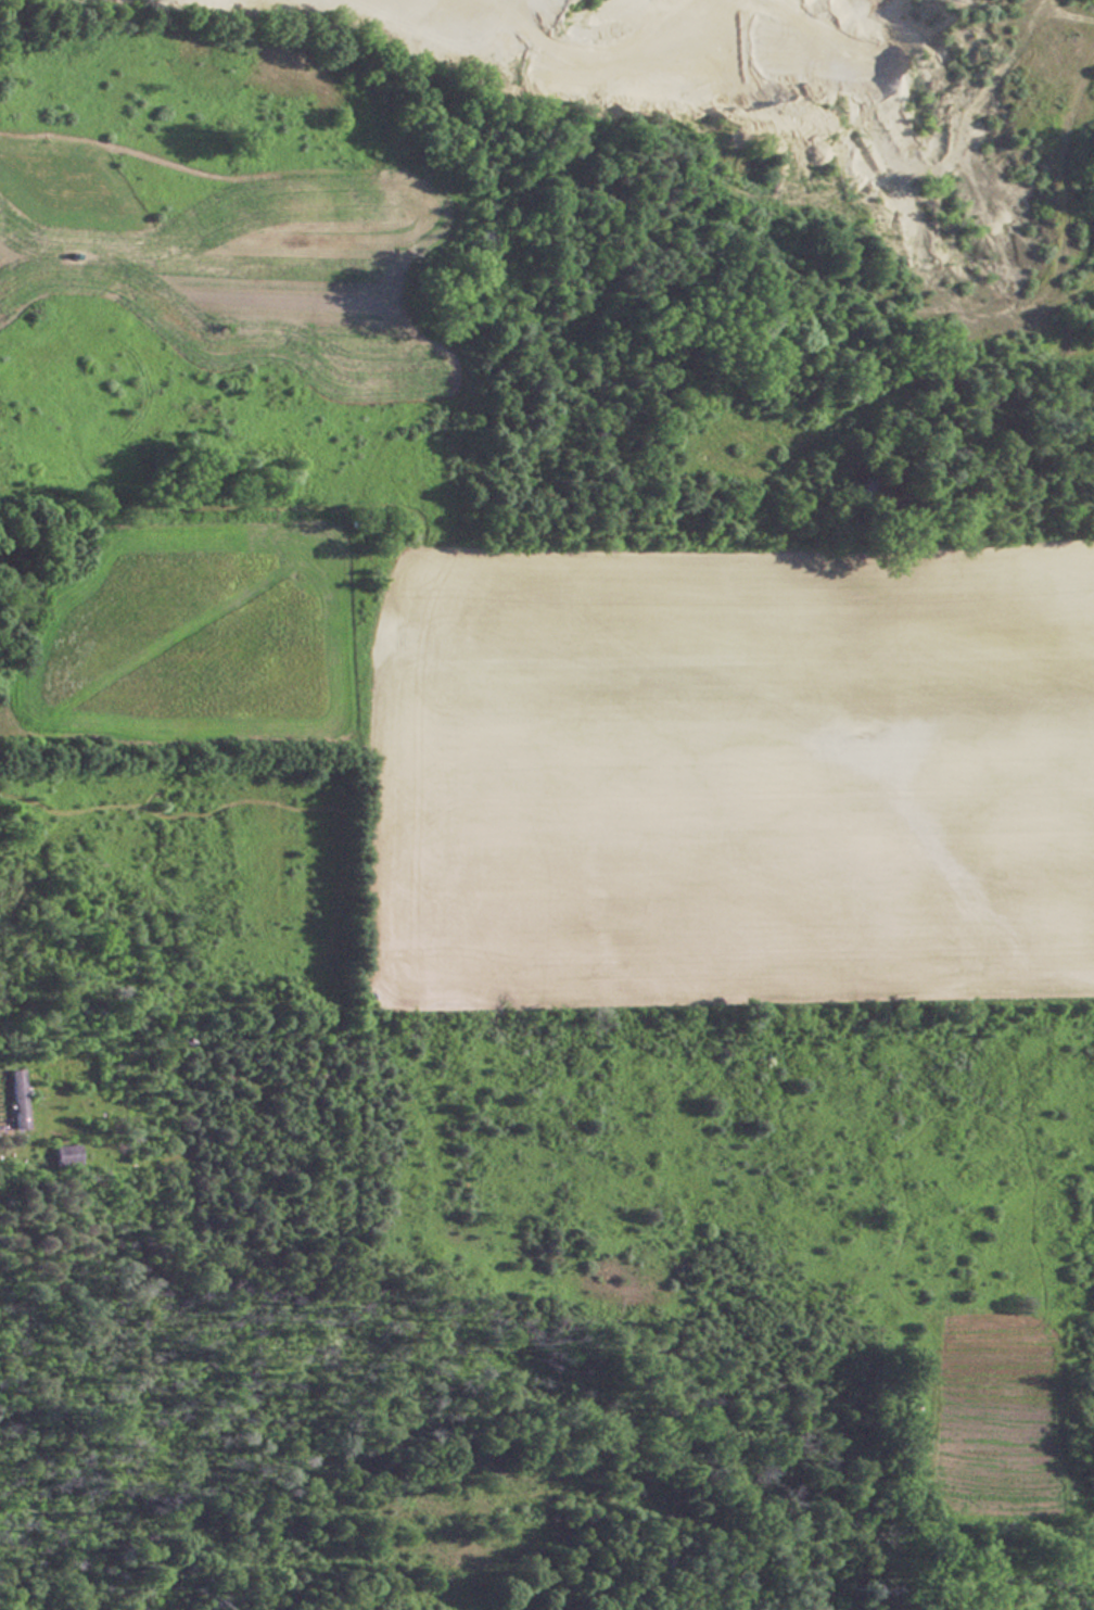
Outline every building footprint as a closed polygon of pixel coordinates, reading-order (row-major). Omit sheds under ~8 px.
[(8,1070),(12,1129),(25,1128),(21,1068),(8,1070)] [(54,1165),(79,1165),(79,1144),(53,1145),(54,1165)]
